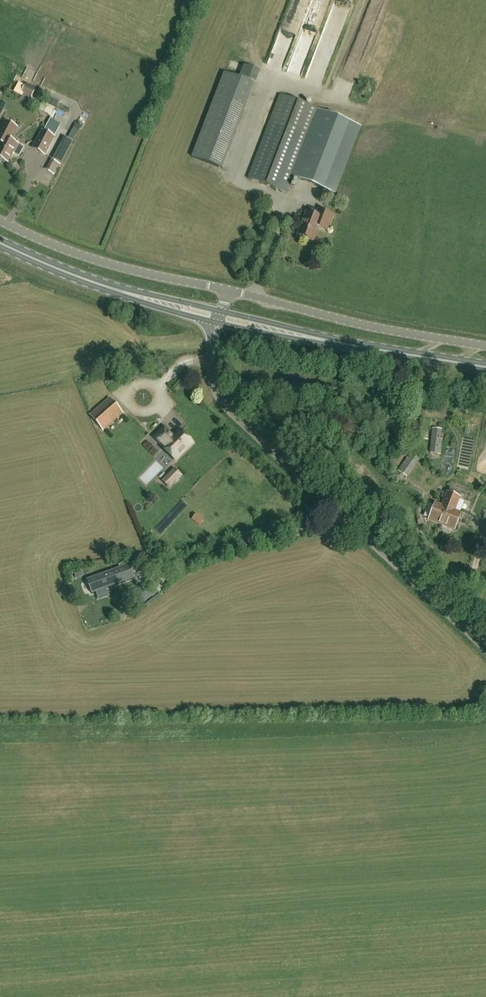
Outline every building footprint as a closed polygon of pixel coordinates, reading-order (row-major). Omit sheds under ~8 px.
[(345,79),(356,82),(368,44),(367,43),(370,34),(360,31),(345,79)] [(222,169),(254,84),(224,73),(192,157),(222,169)] [(21,93),(18,100),(26,105),(30,98),(31,98),(35,91),(24,86),(19,83),(16,90),(21,92),(21,93)] [(293,177),(334,193),(359,126),(280,95),(248,179),(287,194),(293,177)] [(11,139),(17,128),(5,122),(0,131),(0,142),(1,143),(3,144),(6,136),(11,139)] [(42,131),(33,149),(44,155),(54,137),(42,131)] [(1,143),(0,144),(0,161),(4,163),(6,162),(7,162),(12,154),(19,158),(24,147),(19,144),(19,145),(10,140),(11,139),(6,136),(3,144),(1,143)] [(50,171),(59,175),(72,143),(66,141),(57,164),(53,162),(50,171)] [(327,230),(333,215),(321,211),(319,217),(307,213),(298,235),(313,241),(318,227),(327,230)] [(110,398),(90,415),(103,430),(123,414),(110,398)] [(175,460),(192,443),(179,431),(173,437),(164,428),(155,438),(164,446),(163,448),(175,460)] [(432,429),(430,453),(441,455),(442,439),(441,439),(442,430),(432,429)] [(398,471),(407,478),(421,458),(414,452),(409,459),(407,458),(398,471)] [(181,475),(174,468),(161,481),(168,488),(181,475)] [(454,530),(461,513),(454,511),(459,498),(447,493),(442,506),(435,504),(429,520),(454,530)] [(91,593),(92,594),(129,581),(134,579),(131,569),(129,564),(86,580),(87,581),(88,580),(92,593),(91,593)] [(159,592),(151,581),(141,587),(134,593),(142,604),(149,599),(159,592)] [(107,598),(127,593),(125,586),(106,592),(107,598)]
